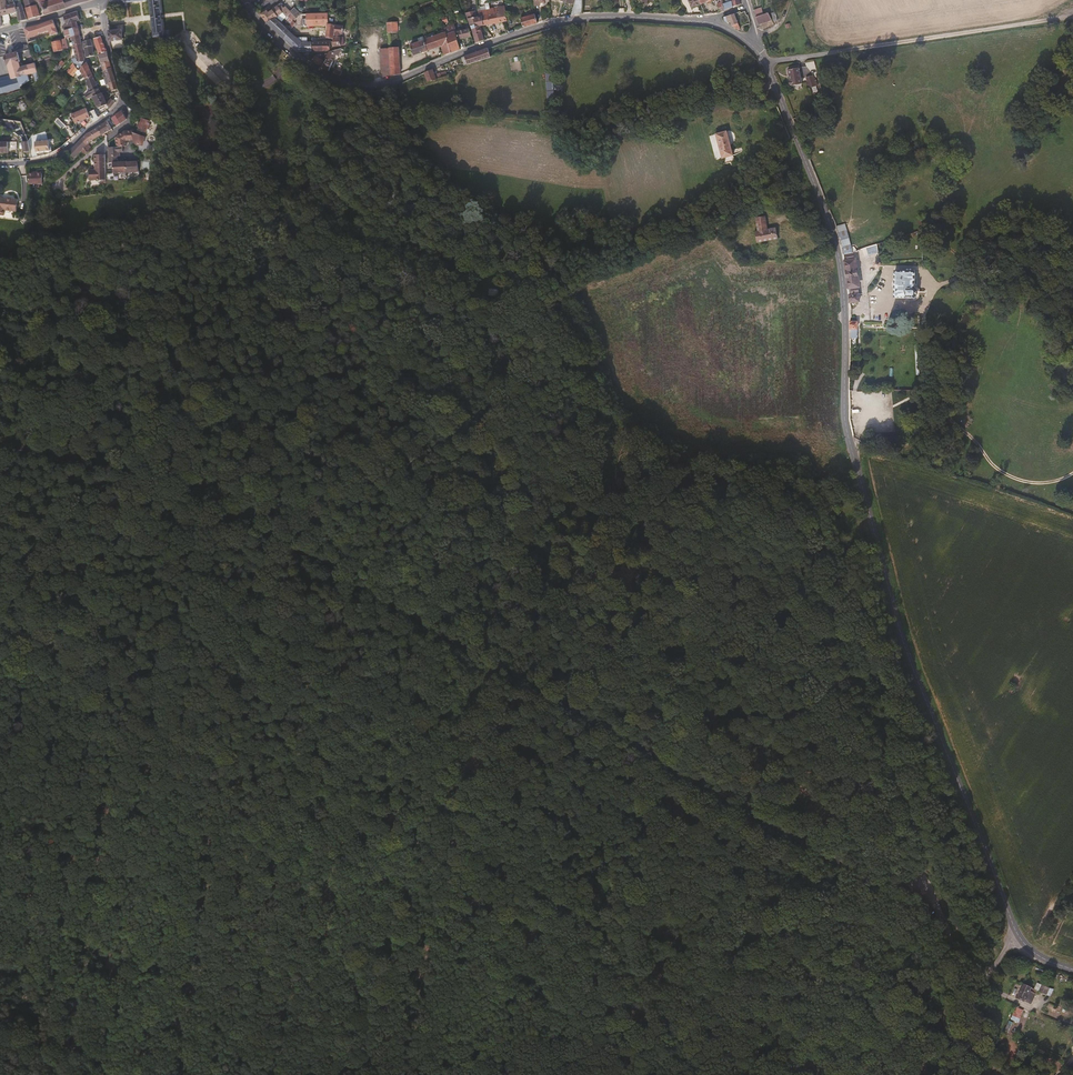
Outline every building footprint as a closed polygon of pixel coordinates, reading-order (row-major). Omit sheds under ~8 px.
[(8,5),(7,0),(0,0),(0,26),(12,24),(10,13),(8,5)] [(16,4),(16,2),(15,0),(10,0),(12,4),(8,5),(10,13),(18,11),(16,4)] [(21,0),(16,0),(18,4),(18,11),(19,22),(27,19),(21,0)] [(65,0),(54,0),(42,3),(45,14),(67,8),(65,0)] [(159,0),(150,0),(154,36),(162,35),(159,0)] [(583,0),(575,0),(574,5),(571,15),(582,13),(583,0)] [(726,3),(722,5),(723,10),(732,7),(731,0),(725,0),(726,3)] [(277,17),(283,12),(287,15),(290,12),(287,9),(285,10),(280,4),(269,13),(267,11),(261,14),(268,23),(275,18),(277,17)] [(41,15),(37,5),(27,8),(30,19),(39,16),(41,15)] [(505,12),(506,12),(509,10),(508,5),(497,7),(498,12),(496,13),(498,23),(507,21),(505,13),(505,12)] [(300,13),(294,7),(290,12),(296,18),(300,13)] [(498,23),(496,13),(498,12),(497,7),(477,11),(478,13),(479,16),(480,15),(483,25),(498,23)] [(764,14),(762,8),(753,11),(755,17),(764,14)] [(79,20),(77,11),(63,16),(66,24),(69,23),(76,21),(79,20)] [(483,25),(480,15),(479,16),(478,13),(476,13),(475,11),(469,12),(465,13),(471,29),(476,43),(484,40),(479,26),(483,25)] [(282,22),(287,16),(287,15),(283,12),(277,17),(282,22)] [(296,18),(290,12),(287,15),(287,16),(293,21),(294,21),(296,18)] [(337,13),(328,13),(306,14),(301,14),(295,22),(293,25),(326,25),(327,25),(328,25),(328,24),(335,25),(337,13)] [(771,20),(768,13),(764,14),(755,17),(755,18),(757,25),(771,20)] [(537,23),(535,14),(520,18),(523,27),(537,23)] [(739,28),(734,14),(723,18),(724,20),(724,21),(728,23),(729,21),(729,22),(730,25),(736,29),(739,28)] [(289,31),(275,18),(268,23),(269,24),(284,39),(289,31)] [(55,26),(52,19),(38,24),(23,28),(27,42),(32,40),(31,35),(48,29),(49,35),(57,33),(55,26)] [(387,22),(388,48),(380,49),(381,76),(391,75),(399,74),(397,22),(387,22)] [(333,38),(335,26),(335,25),(328,24),(328,25),(327,25),(326,37),(333,38)] [(471,37),(469,29),(467,24),(464,25),(465,29),(458,31),(457,31),(454,24),(444,28),(445,30),(446,35),(455,32),(458,40),(471,37)] [(79,34),(77,26),(70,28),(64,30),(63,30),(64,35),(70,34),(70,36),(79,34)] [(343,45),(343,37),(340,37),(340,35),(342,35),(343,32),(344,29),(343,28),(343,27),(335,26),(333,38),(333,41),(332,46),(340,46),(341,45),(343,45)] [(443,33),(442,34),(441,29),(428,34),(429,38),(419,42),(418,40),(415,41),(416,43),(410,45),(414,55),(441,45),(444,55),(461,48),(458,40),(455,32),(446,35),(445,30),(443,31),(443,33)] [(121,39),(120,30),(108,31),(109,41),(121,39)] [(288,42),(294,35),(292,33),(289,31),(284,39),(288,42)] [(80,42),(79,34),(70,36),(73,46),(81,43),(80,42)] [(297,51),(301,51),(312,51),(312,42),(307,42),(307,38),(297,37),(296,37),(294,35),(288,42),(297,51)] [(107,51),(100,36),(94,38),(98,53),(107,51)] [(66,41),(60,42),(59,39),(52,41),(54,51),(67,48),(66,41)] [(92,54),(90,39),(80,42),(81,43),(82,48),(84,47),(86,56),(92,54)] [(330,49),(330,42),(325,42),(312,42),(312,51),(322,51),(326,50),(330,49)] [(84,56),(82,48),(81,43),(73,46),(75,58),(76,58),(77,61),(82,60),(81,57),(82,56),(84,56)] [(333,61),(337,54),(338,55),(341,48),(332,51),(329,53),(326,57),(327,58),(331,60),(333,61)] [(490,57),(487,48),(464,56),(467,64),(490,57)] [(34,62),(19,66),(17,61),(19,60),(17,51),(3,55),(5,64),(6,64),(9,74),(0,77),(0,93),(7,91),(19,87),(17,79),(22,78),(21,76),(33,72),(34,77),(36,76),(37,80),(39,79),(34,62)] [(108,59),(107,51),(98,53),(97,53),(100,62),(108,59)] [(322,67),(327,58),(326,57),(324,61),(315,56),(311,61),(322,67)] [(329,71),(333,61),(331,60),(327,58),(322,67),(329,71)] [(57,71),(64,62),(61,59),(58,63),(57,63),(53,68),(57,71)] [(110,67),(108,59),(100,62),(102,71),(110,67)] [(92,75),(92,74),(94,73),(92,70),(90,71),(86,61),(79,70),(84,79),(92,75)] [(72,76),(77,69),(74,64),(73,62),(68,66),(70,68),(69,69),(68,68),(66,70),(72,76)] [(114,80),(110,67),(102,71),(104,80),(102,81),(103,85),(108,83),(114,80)] [(803,85),(799,68),(788,71),(790,81),(789,82),(790,87),(792,86),(792,87),(803,85)] [(436,79),(433,69),(424,73),(427,82),(436,79)] [(84,79),(87,84),(85,85),(86,88),(88,87),(90,91),(98,87),(96,84),(98,83),(96,79),(94,80),(92,75),(84,79)] [(817,87),(813,76),(806,78),(810,89),(817,87)] [(117,88),(114,80),(108,83),(111,91),(112,90),(112,92),(113,93),(116,92),(115,89),(117,88)] [(100,93),(98,87),(90,91),(86,94),(87,98),(88,98),(93,96),(100,93)] [(106,103),(101,93),(100,93),(93,96),(97,107),(106,104),(109,108),(114,101),(110,98),(106,103)] [(89,117),(85,108),(71,114),(75,123),(89,117)] [(115,126),(126,119),(121,111),(111,117),(115,126)] [(145,132),(146,128),(148,129),(149,126),(147,126),(150,118),(146,116),(145,119),(141,117),(140,122),(139,121),(138,121),(136,125),(136,126),(138,127),(135,134),(135,139),(132,139),(133,141),(134,149),(141,148),(145,132)] [(111,129),(106,120),(97,127),(100,134),(101,137),(104,135),(104,133),(111,129)] [(132,139),(131,123),(130,122),(129,122),(129,123),(127,123),(127,122),(126,122),(126,123),(124,125),(122,126),(126,139),(125,139),(126,142),(133,141),(132,139)] [(91,140),(100,134),(97,127),(85,134),(81,139),(89,149),(90,148),(87,143),(91,140)] [(731,155),(725,130),(714,133),(718,151),(719,151),(721,158),(731,155)] [(125,147),(121,134),(114,136),(117,148),(123,147),(125,147)] [(89,149),(81,139),(68,152),(73,158),(80,150),(83,154),(89,150),(89,149)] [(48,149),(47,140),(33,141),(35,151),(48,149)] [(105,180),(105,166),(104,154),(94,154),(95,170),(88,170),(89,180),(95,179),(95,180),(105,180)] [(40,183),(40,172),(32,172),(32,173),(27,173),(27,184),(40,183)] [(17,199),(0,197),(0,215),(2,215),(3,210),(15,211),(17,199)] [(778,239),(776,228),(768,230),(765,216),(756,218),(758,232),(755,232),(757,243),(778,239)] [(837,225),(837,237),(847,237),(846,225),(837,225)] [(879,253),(878,246),(876,246),(862,250),(866,259),(876,256),(876,254),(879,253)] [(852,253),(851,247),(842,249),(843,255),(852,253)] [(859,287),(855,261),(854,261),(852,253),(843,255),(849,293),(850,303),(860,302),(859,295),(858,288),(859,287)] [(918,287),(918,272),(895,272),(895,298),(909,298),(909,301),(916,301),(920,298),(920,290),(918,287)] [(1033,1001),(1036,993),(1037,991),(1038,989),(1029,984),(1022,998),(1030,1001),(1031,1000),(1033,1001)] [(1052,996),(1055,989),(1048,986),(1045,992),(1052,996)]
